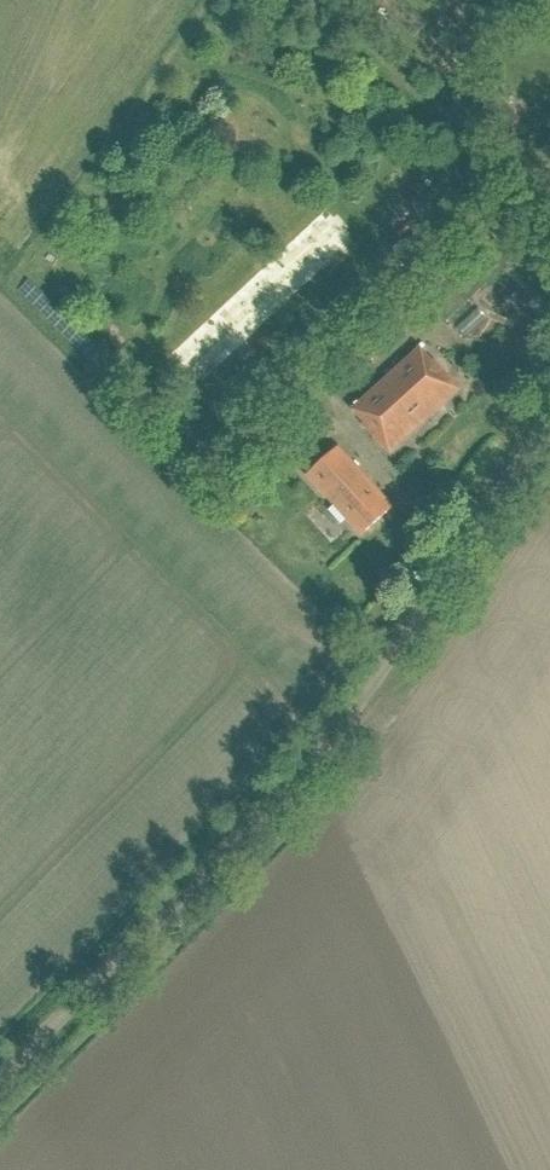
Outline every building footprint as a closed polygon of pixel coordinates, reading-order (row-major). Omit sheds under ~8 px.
[(435,15),(443,7),(435,0),(420,0),(435,15)] [(314,261),(307,254),(298,263),(323,289),(356,256),(338,237),(314,261)] [(425,304),(445,325),(515,261),(495,240),(425,304)] [(433,362),(418,347),(417,348),(419,350),(355,411),(353,409),(352,410),(366,425),(365,426),(392,455),(461,390),(434,361),(433,362)] [(396,506),(338,444),(307,474),(364,535),(396,506)]
